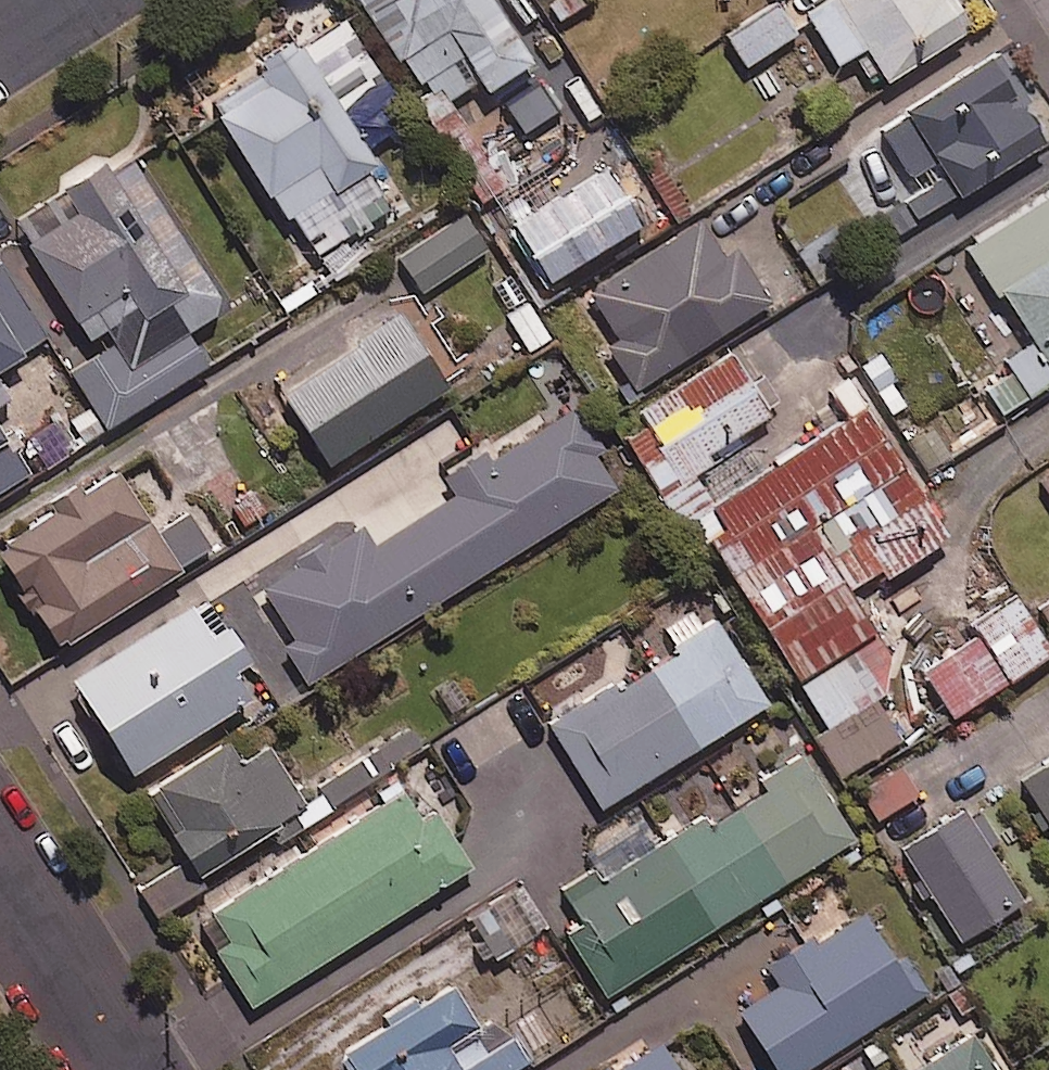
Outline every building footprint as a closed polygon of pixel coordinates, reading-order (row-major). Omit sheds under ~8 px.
[(493,0),(362,0),(424,95),(416,99),(483,202),(551,157),(503,84),(534,64),(493,0)] [(954,0),(827,0),(804,15),(837,65),(867,46),(890,82),(972,28),(954,0)] [(796,34),(777,4),(726,36),(746,66),(796,34)] [(365,73),(335,18),(308,33),(339,87),(365,73)] [(378,166),(299,37),(260,61),(267,72),(214,105),(301,246),(380,197),(366,174),(378,166)] [(1048,141),(993,52),(878,123),(918,188),(879,212),(894,236),(1048,141)] [(226,309),(130,152),(17,221),(99,354),(71,371),(106,428),(208,366),(187,332),(226,309)] [(642,225),(607,167),(510,225),(546,284),(642,225)] [(968,248),(1028,348),(975,379),(997,416),(1048,386),(1048,199),(968,248)] [(487,250),(464,215),(400,258),(424,293),(487,250)] [(736,248),(726,255),(702,222),(590,294),(619,338),(607,345),(636,389),(771,303),(750,270),(736,248)] [(50,338),(0,265),(0,372),(50,338)] [(450,389),(395,305),(316,356),(322,364),(282,390),(331,466),(450,389)] [(711,451),(770,413),(731,352),(638,412),(644,423),(623,437),(662,496),(717,460),(711,451)] [(12,399),(0,382),(0,407),(12,399)] [(602,449),(576,407),(485,464),(481,457),(451,475),(462,492),(373,548),(359,526),(254,593),(310,682),(617,490),(594,454),(602,449)] [(731,578),(811,531),(910,472),(873,409),(797,454),(793,447),(733,486),(717,460),(662,496),(669,507),(682,498),(731,578)] [(793,447),(770,413),(711,451),(717,460),(733,486),(793,447)] [(33,471),(0,422),(0,494),(33,471)] [(117,471),(0,549),(0,554),(53,635),(63,649),(213,550),(189,514),(159,534),(117,471)] [(811,531),(846,588),(880,568),(887,580),(952,542),(910,472),(811,531)] [(1041,481),(1048,493),(1048,475),(1041,481)] [(846,588),(811,531),(731,578),(798,688),(876,640),(853,601),(846,588)] [(1010,681),(1048,657),(1048,650),(1015,594),(973,620),(981,634),(1010,681)] [(252,664),(209,595),(73,681),(132,776),(252,700),(235,675),(252,664)] [(602,808),(769,704),(715,618),(702,626),(691,609),(660,628),(675,651),(552,728),(602,808)] [(1010,681),(981,634),(920,671),(949,718),(1010,681)] [(876,640),(798,688),(823,728),(888,689),(891,665),(876,640)] [(901,740),(878,702),(819,737),(842,776),(901,740)] [(365,760),(376,777),(425,745),(415,728),(365,760)] [(148,796),(187,854),(137,887),(158,918),(207,884),(202,876),(308,804),(269,746),(241,766),(225,744),(148,796)] [(855,839),(806,762),(710,823),(707,817),(604,883),(596,872),(565,891),(587,925),(569,936),(608,997),(855,839)] [(919,796),(901,764),(862,785),(879,818),(919,796)] [(1035,804),(1025,810),(1040,833),(1048,827),(1048,765),(1021,783),(1035,804)] [(232,939),(217,948),(253,1006),(473,868),(437,811),(424,819),(406,791),(214,911),(232,939)] [(998,840),(976,805),(901,854),(959,944),(1025,902),(989,846),(998,840)] [(894,959),(864,913),(773,972),(782,986),(741,1013),(778,1069),(808,1069),(912,1003),(931,990),(906,952),(894,959)] [(452,985),(339,1060),(345,1069),(517,1069),(529,1062),(501,1021),(484,1033),(452,985)] [(975,1035),(920,1069),(997,1069),(975,1035)] [(662,1041),(616,1069),(680,1069),(662,1041)]
